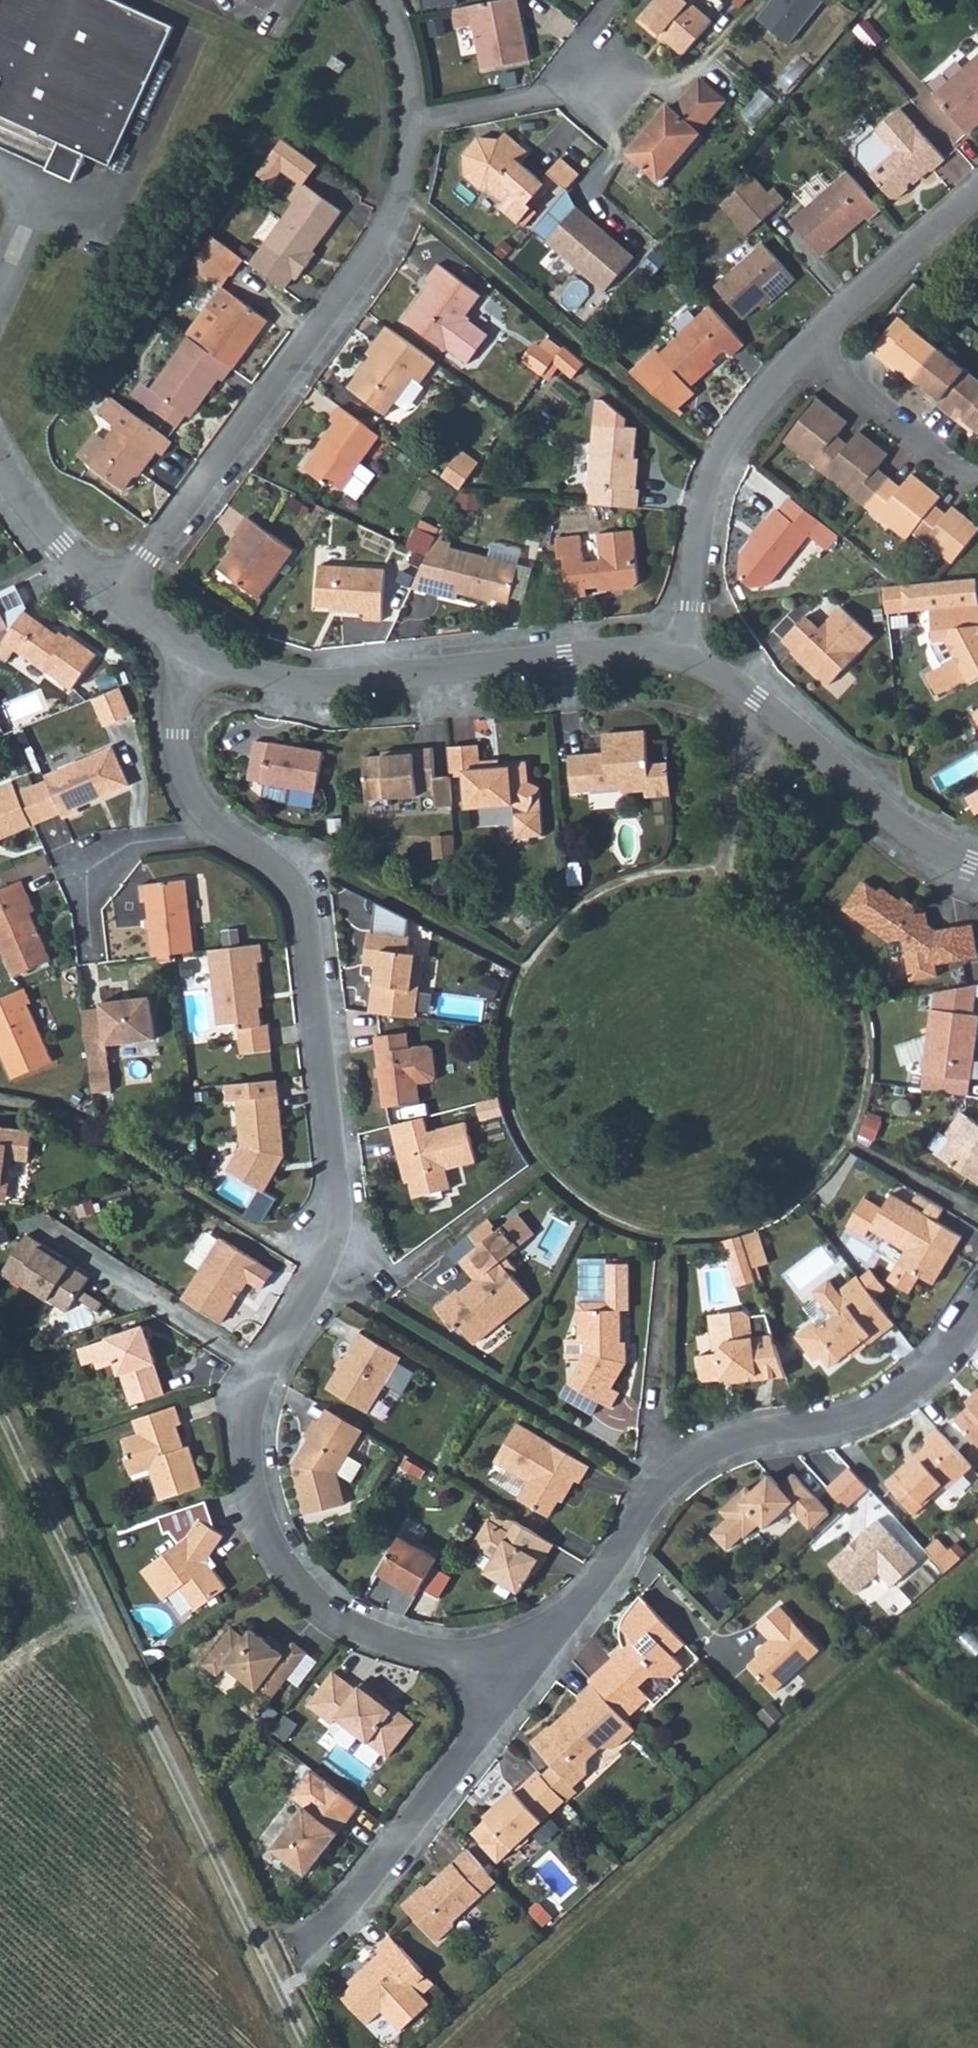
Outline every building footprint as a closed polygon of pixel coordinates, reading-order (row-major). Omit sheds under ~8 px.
[(67,154),(85,163),(110,174),(175,36),(99,0),(6,0),(0,14),(0,123),(67,154)] [(421,10),(457,3),(456,0),(419,0),(421,10)] [(518,0),(498,0),(471,5),(483,68),(530,59),(518,0)] [(687,54),(714,22),(693,4),(696,0),(657,0),(641,18),(661,36),(664,33),(687,54)] [(729,6),(723,0),(707,0),(704,3),(719,17),(729,6)] [(755,15),(785,41),(820,0),(767,0),(755,15)] [(421,10),(422,15),(458,8),(457,3),(421,10)] [(936,96),(970,133),(977,126),(977,58),(936,96)] [(699,131),(725,100),(700,79),(673,109),(669,106),(629,151),(662,179),(702,135),(699,131)] [(910,183),(913,180),(919,175),(922,178),(932,170),(933,171),(947,159),(902,109),(875,134),(889,150),(888,154),(869,171),(893,198),(901,198),(910,189),(910,183)] [(504,205),(522,220),(534,206),(530,203),(546,184),(543,180),(523,162),(531,152),(507,131),(496,142),(494,140),(485,141),(479,136),(465,152),(467,173),(483,187),(492,187),(507,201),(504,205)] [(281,171),(295,180),(308,159),(282,141),(256,175),(271,186),(281,171)] [(85,163),(67,154),(54,182),(73,191),(85,163)] [(557,179),(569,189),(582,174),(563,158),(549,172),(557,179)] [(308,159),(295,180),(300,184),(305,183),(318,166),(308,159)] [(530,203),(534,206),(557,179),(549,172),(543,180),(546,184),(530,203)] [(872,219),(883,209),(851,172),(793,223),(823,257),(868,216),(872,219)] [(827,173),(802,192),(811,204),(836,185),(827,173)] [(913,180),(916,183),(922,178),(919,175),(913,180)] [(781,207),(755,178),(739,191),(765,221),(781,207)] [(300,184),(297,187),(319,192),(305,183),(300,184)] [(343,209),(319,192),(297,187),(290,197),(297,202),(251,266),(285,290),(294,278),(299,281),(312,262),(308,258),(343,209)] [(721,207),(748,237),(765,221),(739,191),(721,207)] [(636,255),(579,205),(549,239),(607,289),(636,255)] [(231,275),(241,258),(211,236),(198,253),(231,275)] [(746,319),(761,305),(769,298),(772,301),(776,297),(778,298),(798,280),(766,244),(718,288),(746,319)] [(191,263),(224,286),(231,275),(198,253),(191,263)] [(415,305),(454,339),(468,322),(463,318),(465,315),(479,295),(440,264),(428,278),(432,282),(415,305)] [(191,338),(201,345),(234,369),(269,319),(224,286),(188,335),(191,338)] [(761,305),(766,310),(778,298),(776,297),(772,301),(769,298),(761,305)] [(454,339),(415,305),(404,320),(445,351),(447,348),(454,339)] [(734,355),(746,343),(712,305),(681,332),(684,335),(663,354),(692,387),(715,366),(712,362),(727,348),(734,355)] [(471,319),(465,315),(463,318),(468,322),(454,339),(447,348),(466,364),(489,336),(469,321),(471,319)] [(919,379),(945,401),(941,406),(970,429),(975,424),(977,427),(977,375),(904,316),(875,353),(890,364),(894,360),(919,379)] [(416,384),(432,361),(383,326),(372,343),(376,346),(345,389),(381,415),(407,378),(416,384)] [(234,369),(201,345),(191,338),(153,390),(168,401),(160,413),(178,427),(198,401),(202,404),(220,380),(225,383),(234,369)] [(570,377),(582,361),(563,346),(551,361),(570,377)] [(168,401),(153,390),(144,401),(160,413),(168,401)] [(592,483),(590,501),(639,505),(640,486),(637,486),(639,465),(634,464),(638,425),(626,424),(627,416),(604,397),(596,396),(589,483),(592,483)] [(103,448),(104,452),(93,466),(124,491),(133,478),(137,473),(135,468),(140,461),(148,466),(157,453),(162,456),(172,442),(112,398),(99,416),(116,429),(107,442),(104,445),(103,448)] [(903,486),(892,477),(877,466),(889,451),(864,430),(852,444),(839,433),(849,420),(824,400),(788,445),(908,541),(916,531),(956,562),(977,535),(977,522),(957,506),(949,515),(936,505),(944,494),(915,471),(903,486)] [(351,471),(377,433),(339,405),(328,420),(331,422),(316,442),(318,444),(301,469),(325,485),(327,482),(340,491),(354,473),(351,471)] [(79,456),(93,466),(104,452),(103,448),(104,445),(107,442),(96,434),(79,456)] [(455,452),(441,472),(457,484),(471,465),(455,452)] [(133,478),(138,479),(148,466),(140,461),(135,468),(137,473),(133,478)] [(819,544),(831,528),(790,496),(778,513),(775,511),(742,555),(739,577),(751,587),(767,583),(806,534),(819,544)] [(260,594),(292,548),(246,515),(233,531),(240,535),(219,566),(260,594)] [(430,557),(435,542),(438,534),(418,526),(408,547),(430,557)] [(564,554),(569,594),(589,592),(588,584),(615,581),(616,586),(633,584),(639,576),(634,526),(596,530),(599,557),(585,558),(581,532),(557,534),(559,554),(564,554)] [(519,561),(435,542),(430,557),(416,589),(459,599),(461,591),(487,597),(487,594),(511,599),(519,561)] [(368,622),(386,622),(388,569),(320,564),(318,605),(341,606),(345,612),(367,614),(368,622)] [(886,589),(889,615),(931,610),(934,637),(926,638),(955,675),(939,686),(952,702),(977,683),(977,577),(977,576),(904,584),(886,589)] [(29,619),(0,601),(0,664),(10,671),(19,659),(75,698),(101,664),(74,645),(71,648),(29,619)] [(782,640),(831,684),(873,634),(839,605),(818,626),(805,615),(782,640)] [(119,693),(91,705),(103,732),(131,720),(119,693)] [(649,785),(649,793),(673,790),(670,758),(650,760),(647,728),(604,732),(607,753),(573,757),(577,789),(626,784),(627,788),(649,785)] [(396,758),(367,760),(371,802),(397,800),(439,795),(440,804),(455,803),(454,778),(453,775),(439,776),(437,746),(396,750),(396,758)] [(249,787),(314,800),(322,761),(257,747),(249,787)] [(483,747),(451,749),(453,775),(454,778),(472,777),(473,808),(521,805),(522,836),(550,835),(546,786),(532,778),(531,762),(505,764),(506,769),(485,770),(484,762),(483,747)] [(51,783),(66,817),(68,822),(84,815),(82,811),(132,789),(114,749),(48,777),(51,783)] [(506,769),(505,764),(506,761),(484,762),(485,770),(506,769)] [(66,817),(51,783),(20,797),(15,785),(0,792),(0,846),(66,817)] [(966,795),(975,813),(977,811),(977,788),(966,795)] [(397,800),(371,802),(373,823),(397,822),(397,800)] [(16,980),(53,964),(33,917),(37,914),(24,884),(0,894),(0,943),(16,980)] [(151,904),(156,960),(196,955),(188,884),(141,890),(143,905),(151,904)] [(865,885),(845,913),(889,944),(903,943),(911,984),(938,980),(935,968),(964,964),(959,931),(935,935),(927,928),(924,932),(909,922),(918,911),(905,902),(903,905),(884,892),(881,896),(865,885)] [(372,999),(371,1016),(417,1021),(422,959),(410,957),(410,942),(408,942),(410,922),(378,906),(373,937),(370,937),(366,971),(381,973),(379,999),(372,999)] [(959,931),(964,964),(977,962),(977,954),(975,929),(959,931)] [(263,967),(261,948),(213,953),(222,1030),(241,1028),(244,1061),(274,1057),(271,1032),(265,1032),(257,967),(263,967)] [(922,1092),(969,1097),(977,1021),(977,1018),(974,1017),(977,994),(977,986),(935,994),(922,1092)] [(30,991),(0,1003),(0,1041),(17,1081),(57,1064),(30,1005),(36,1003),(30,991)] [(86,1015),(92,1063),(111,1061),(110,1050),(158,1045),(154,1000),(104,1006),(105,1012),(86,1015)] [(386,1113),(423,1110),(418,1051),(411,1052),(410,1037),(378,1040),(386,1113)] [(418,1051),(421,1090),(440,1088),(437,1050),(418,1051)] [(111,1061),(92,1063),(93,1078),(113,1076),(111,1061)] [(93,1078),(95,1098),(115,1096),(113,1076),(93,1078)] [(241,1140),(225,1171),(264,1193),(278,1168),(274,1165),(281,1152),(280,1135),(284,1135),(279,1076),(229,1080),(230,1097),(237,1096),(241,1140)] [(961,1110),(944,1133),(952,1138),(961,1135),(974,1119),(961,1110)] [(872,1115),(864,1133),(877,1139),(886,1122),(872,1115)] [(974,1119),(961,1135),(952,1138),(939,1155),(977,1180),(977,1122),(974,1119)] [(432,1136),(427,1121),(392,1130),(402,1165),(406,1163),(417,1204),(453,1195),(447,1175),(476,1167),(466,1127),(432,1136)] [(6,1188),(9,1162),(26,1164),(30,1133),(0,1129),(0,1187),(6,1188)] [(882,1209),(865,1197),(846,1225),(864,1237),(870,1229),(905,1250),(886,1278),(909,1293),(920,1275),(933,1284),(961,1239),(891,1196),(882,1209)] [(513,1214),(510,1216),(527,1236),(530,1234),(513,1214)] [(510,1216),(457,1261),(474,1281),(456,1297),(451,1292),(433,1308),(449,1326),(455,1321),(472,1339),(525,1295),(507,1274),(513,1269),(503,1257),(527,1236),(510,1216)] [(9,1245),(4,1231),(0,1233),(0,1249),(9,1245)] [(757,1232),(742,1237),(752,1269),(767,1264),(757,1232)] [(27,1236),(0,1277),(0,1278),(14,1287),(18,1282),(66,1314),(76,1299),(97,1312),(111,1291),(90,1277),(88,1281),(60,1263),(62,1259),(27,1236)] [(257,1259),(219,1237),(181,1299),(219,1323),(248,1278),(262,1288),(272,1271),(260,1264),(257,1259)] [(742,1237),(720,1242),(735,1287),(756,1280),(752,1269),(742,1237)] [(580,1303),(580,1338),(584,1338),(584,1358),(569,1380),(599,1398),(609,1404),(618,1389),(611,1385),(630,1360),(629,1347),(621,1348),(622,1310),(628,1310),(628,1265),(608,1264),(608,1303),(580,1303)] [(871,1267),(859,1276),(874,1296),(886,1287),(871,1267)] [(861,1352),(897,1325),(874,1296),(859,1276),(839,1291),(830,1279),(814,1292),(834,1317),(817,1330),(813,1324),(795,1337),(813,1361),(820,1356),(830,1368),(858,1348),(861,1352)] [(730,1383),(786,1376),(768,1319),(751,1321),(751,1316),(744,1310),(721,1313),(723,1326),(729,1325),(731,1338),(721,1352),(716,1353),(698,1354),(700,1375),(705,1379),(729,1377),(730,1383)] [(711,1314),(716,1353),(721,1352),(731,1338),(729,1325),(723,1326),(721,1313),(711,1314)] [(131,1404),(161,1394),(151,1363),(156,1362),(143,1327),(77,1349),(82,1366),(95,1362),(98,1369),(114,1364),(117,1374),(121,1374),(131,1404)] [(330,1387),(372,1412),(404,1355),(364,1331),(330,1387)] [(584,1358),(584,1338),(580,1338),(567,1339),(567,1357),(584,1358)] [(599,1398),(569,1380),(562,1393),(591,1411),(599,1398)] [(957,1421),(977,1445),(977,1404),(957,1421)] [(182,1423),(177,1409),(135,1423),(139,1435),(123,1441),(133,1472),(149,1467),(159,1497),(201,1483),(189,1446),(180,1448),(173,1425),(182,1423)] [(355,1442),(362,1429),(329,1410),(323,1422),(355,1442)] [(308,1514),(347,1505),(340,1470),(355,1442),(323,1422),(317,1419),(307,1438),(313,1441),(297,1467),(308,1514)] [(575,1479),(580,1480),(589,1465),(518,1422),(496,1460),(529,1480),(519,1498),(548,1515),(565,1488),(569,1490),(575,1479)] [(947,1490),(973,1465),(939,1428),(923,1441),(928,1446),(885,1484),(912,1515),(944,1486),(947,1490)] [(848,1508),(870,1488),(850,1466),(828,1486),(848,1508)] [(830,1511),(795,1473),(781,1485),(770,1474),(743,1497),(737,1492),(720,1507),(727,1515),(711,1530),(726,1546),(742,1532),(744,1534),(759,1520),(767,1527),(791,1504),(799,1513),(812,1526),(830,1511)] [(227,1590),(207,1565),(226,1536),(208,1506),(160,1521),(166,1537),(173,1536),(181,1548),(144,1572),(165,1601),(182,1591),(198,1611),(227,1590)] [(545,1562),(557,1545),(496,1509),(478,1538),(481,1548),(494,1556),(485,1572),(520,1592),(541,1560),(545,1562)] [(895,1584),(919,1562),(877,1518),(858,1536),(858,1543),(854,1547),(846,1548),(830,1562),(858,1591),(881,1569),(895,1584)] [(429,1575),(440,1558),(402,1535),(380,1573),(397,1583),(417,1595),(429,1575)] [(938,1535),(925,1546),(948,1570),(960,1559),(938,1535)] [(452,1566),(440,1558),(429,1575),(442,1583),(452,1566)] [(866,1596),(878,1605),(894,1586),(882,1576),(866,1596)] [(689,1642),(643,1593),(624,1618),(624,1625),(628,1632),(635,1636),(590,1678),(593,1681),(629,1719),(654,1696),(642,1685),(651,1676),(675,1677),(688,1665),(677,1653),(689,1642)] [(772,1688),(819,1645),(781,1600),(756,1623),(769,1636),(764,1639),(762,1649),(747,1662),(772,1688)] [(230,1670),(261,1691),(254,1702),(269,1711),(310,1652),(296,1642),(292,1648),(286,1656),(267,1643),(252,1632),(246,1641),(234,1633),(208,1670),(223,1680),(230,1670)] [(292,1648),(273,1635),(267,1643),(286,1656),(292,1648)] [(340,1717),(390,1756),(415,1721),(362,1681),(360,1686),(337,1670),(308,1705),(334,1724),(340,1717)] [(621,1745),(638,1728),(629,1719),(593,1681),(579,1695),(583,1699),(554,1727),(551,1724),(534,1740),(558,1765),(577,1786),(592,1774),(591,1759),(607,1743),(621,1745)] [(247,1712),(262,1721),(269,1711),(254,1702),(247,1712)] [(579,1788),(577,1786),(558,1765),(545,1777),(564,1796),(567,1799),(579,1788)] [(484,1816),(470,1828),(498,1857),(512,1845),(517,1845),(528,1835),(528,1829),(564,1796),(545,1777),(536,1767),(514,1788),(511,1785),(491,1804),(494,1806),(484,1816)] [(314,1771),(304,1783),(318,1794),(307,1808),(275,1850),(308,1875),(361,1807),(314,1771)] [(307,1808),(318,1794),(304,1783),(293,1797),(307,1808)] [(484,1816),(494,1806),(491,1804),(482,1813),(484,1816)] [(456,1914),(497,1876),(469,1847),(445,1870),(449,1873),(442,1880),(439,1877),(431,1884),(426,1880),(405,1901),(439,1938),(457,1920),(456,1914)] [(411,1978),(424,1967),(392,1933),(378,1946),(383,1950),(359,1973),(362,1976),(346,1994),(369,2020),(385,2007),(404,2027),(432,2000),(417,1985),(411,1978)] [(417,1985),(430,1974),(424,1967),(411,1978),(417,1985)]
